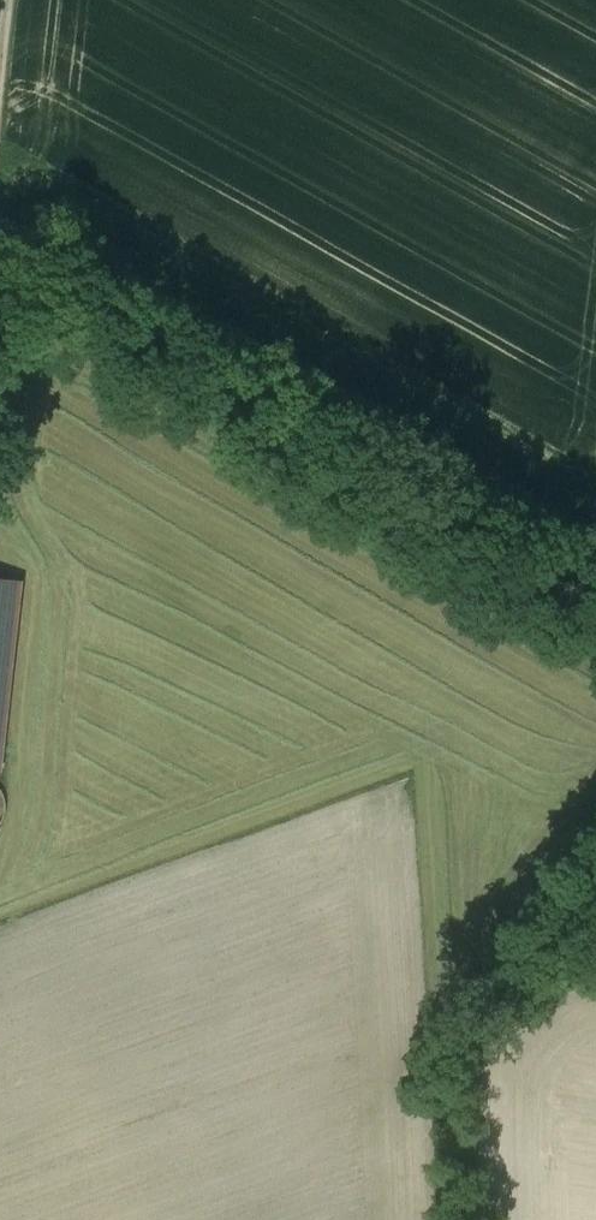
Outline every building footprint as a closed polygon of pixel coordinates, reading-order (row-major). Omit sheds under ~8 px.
[(21,581),(0,578),(0,768),(21,581)]
